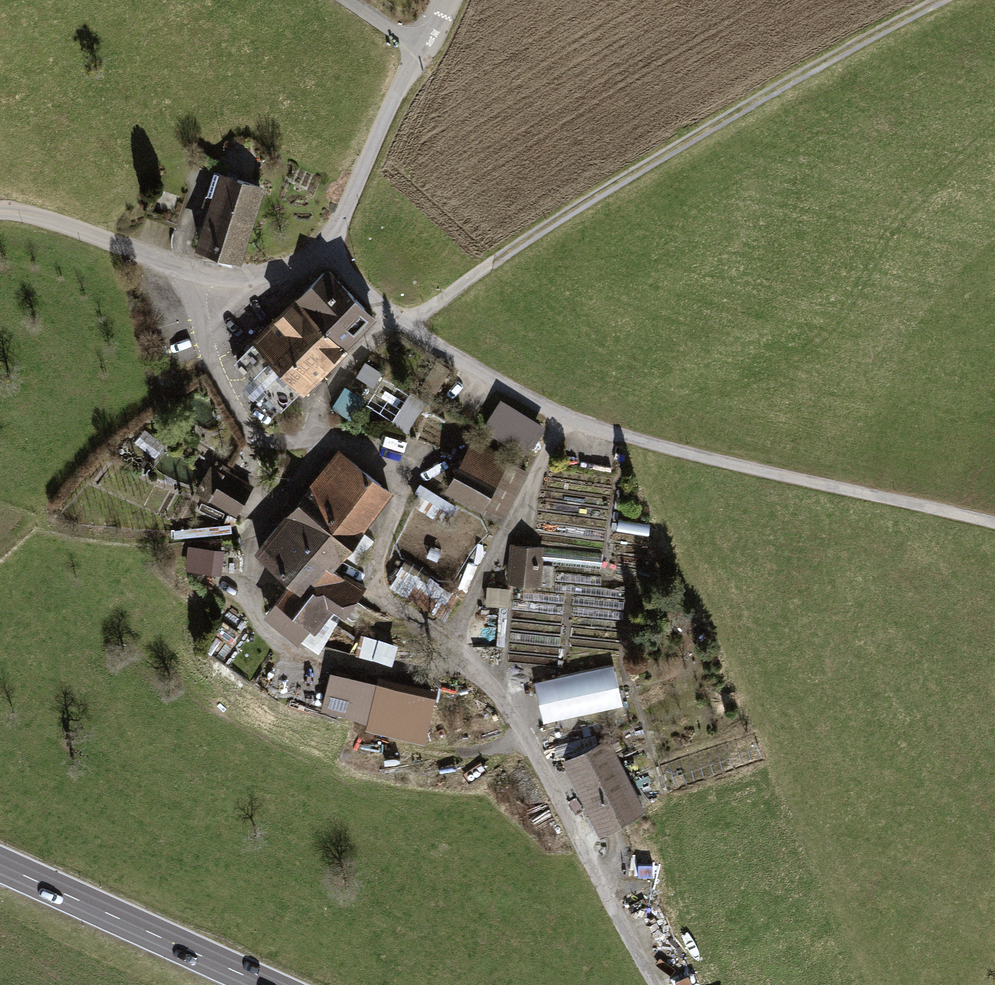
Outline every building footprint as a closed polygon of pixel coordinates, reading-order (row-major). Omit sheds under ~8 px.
[(266,185),(221,171),(196,247),(244,262),(266,185)] [(254,342),(235,359),(282,407),(301,389),(305,393),(379,317),(328,267),(252,340),(254,342)] [(374,385),(383,373),(368,362),(359,374),(374,385)] [(424,401),(379,382),(367,409),(412,428),(424,401)] [(503,398),(477,437),(508,456),(513,447),(528,455),(545,425),(503,398)] [(475,436),(445,490),(484,509),(486,505),(511,462),(513,459),(508,456),(477,437),(475,436)] [(395,491),(340,449),(254,551),(289,581),(263,611),(263,617),(302,648),(306,641),(319,651),(344,614),(348,617),(368,587),(346,573),(345,575),(335,567),(395,491)] [(529,471),(511,462),(486,505),(506,515),(529,471)] [(254,484),(227,468),(225,472),(211,465),(195,491),(238,514),(254,484)] [(223,572),(226,549),(189,544),(186,567),(223,572)] [(543,546),(510,544),(506,583),(539,587),(543,546)] [(406,561),(390,585),(444,619),(460,594),(406,561)] [(488,586),(487,604),(510,605),(510,586),(488,586)] [(394,662),(398,642),(364,636),(361,656),(394,662)] [(613,664),(534,682),(544,722),(623,704),(613,664)] [(378,683),(332,672),(322,711),(368,721),(366,727),(427,740),(439,690),(379,675),(378,683)] [(608,739),(561,761),(599,835),(645,814),(608,739)]
